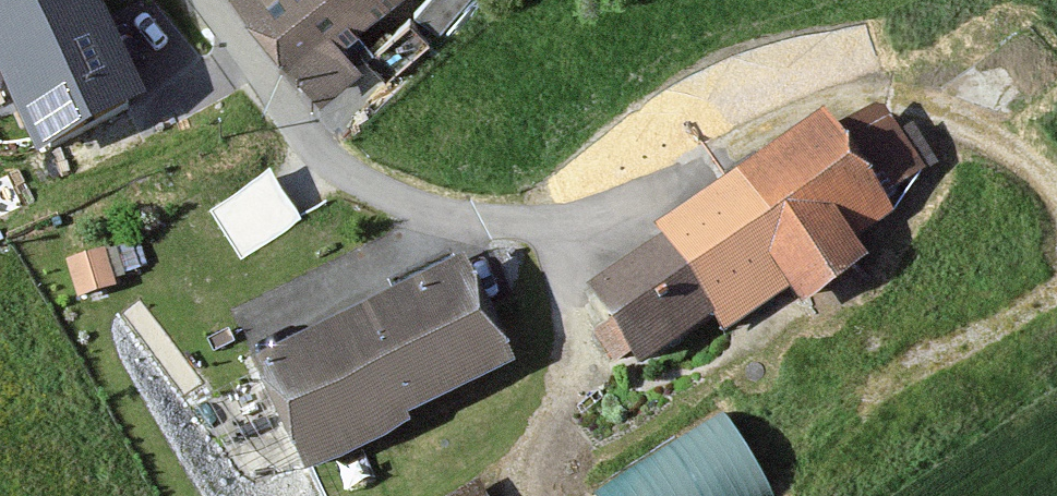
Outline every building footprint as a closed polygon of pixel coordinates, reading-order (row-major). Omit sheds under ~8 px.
[(40,151),(128,110),(76,0),(0,0),(0,66),(40,151)] [(299,72),(389,0),(240,0),(299,72)] [(827,129),(584,298),(637,374),(705,327),(715,341),(782,294),(799,318),(868,270),(853,248),(891,222),(827,129)] [(213,197),(241,250),(306,217),(278,164),(213,197)] [(299,477),(508,381),(460,277),(251,373),(299,477)] [(602,470),(614,495),(782,495),(741,406),(602,470)]
